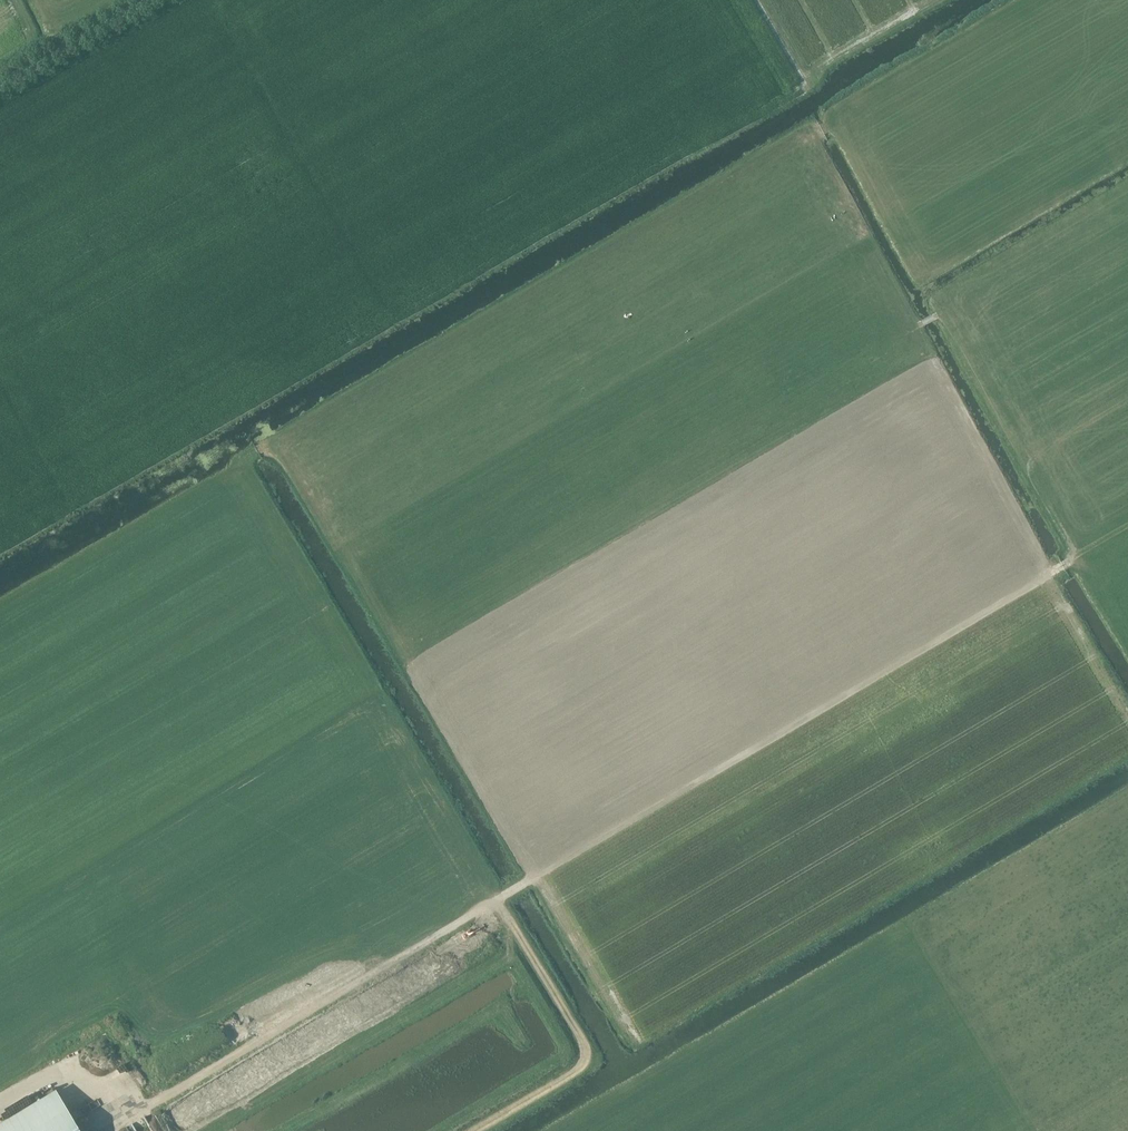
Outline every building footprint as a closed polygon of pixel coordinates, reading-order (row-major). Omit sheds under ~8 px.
[(439,350),(445,349),(443,336),(437,338),(439,350)] [(99,1051),(107,1045),(97,1033),(90,1038),(99,1051)] [(56,1090),(0,1124),(0,1130),(81,1130),(56,1090)]
